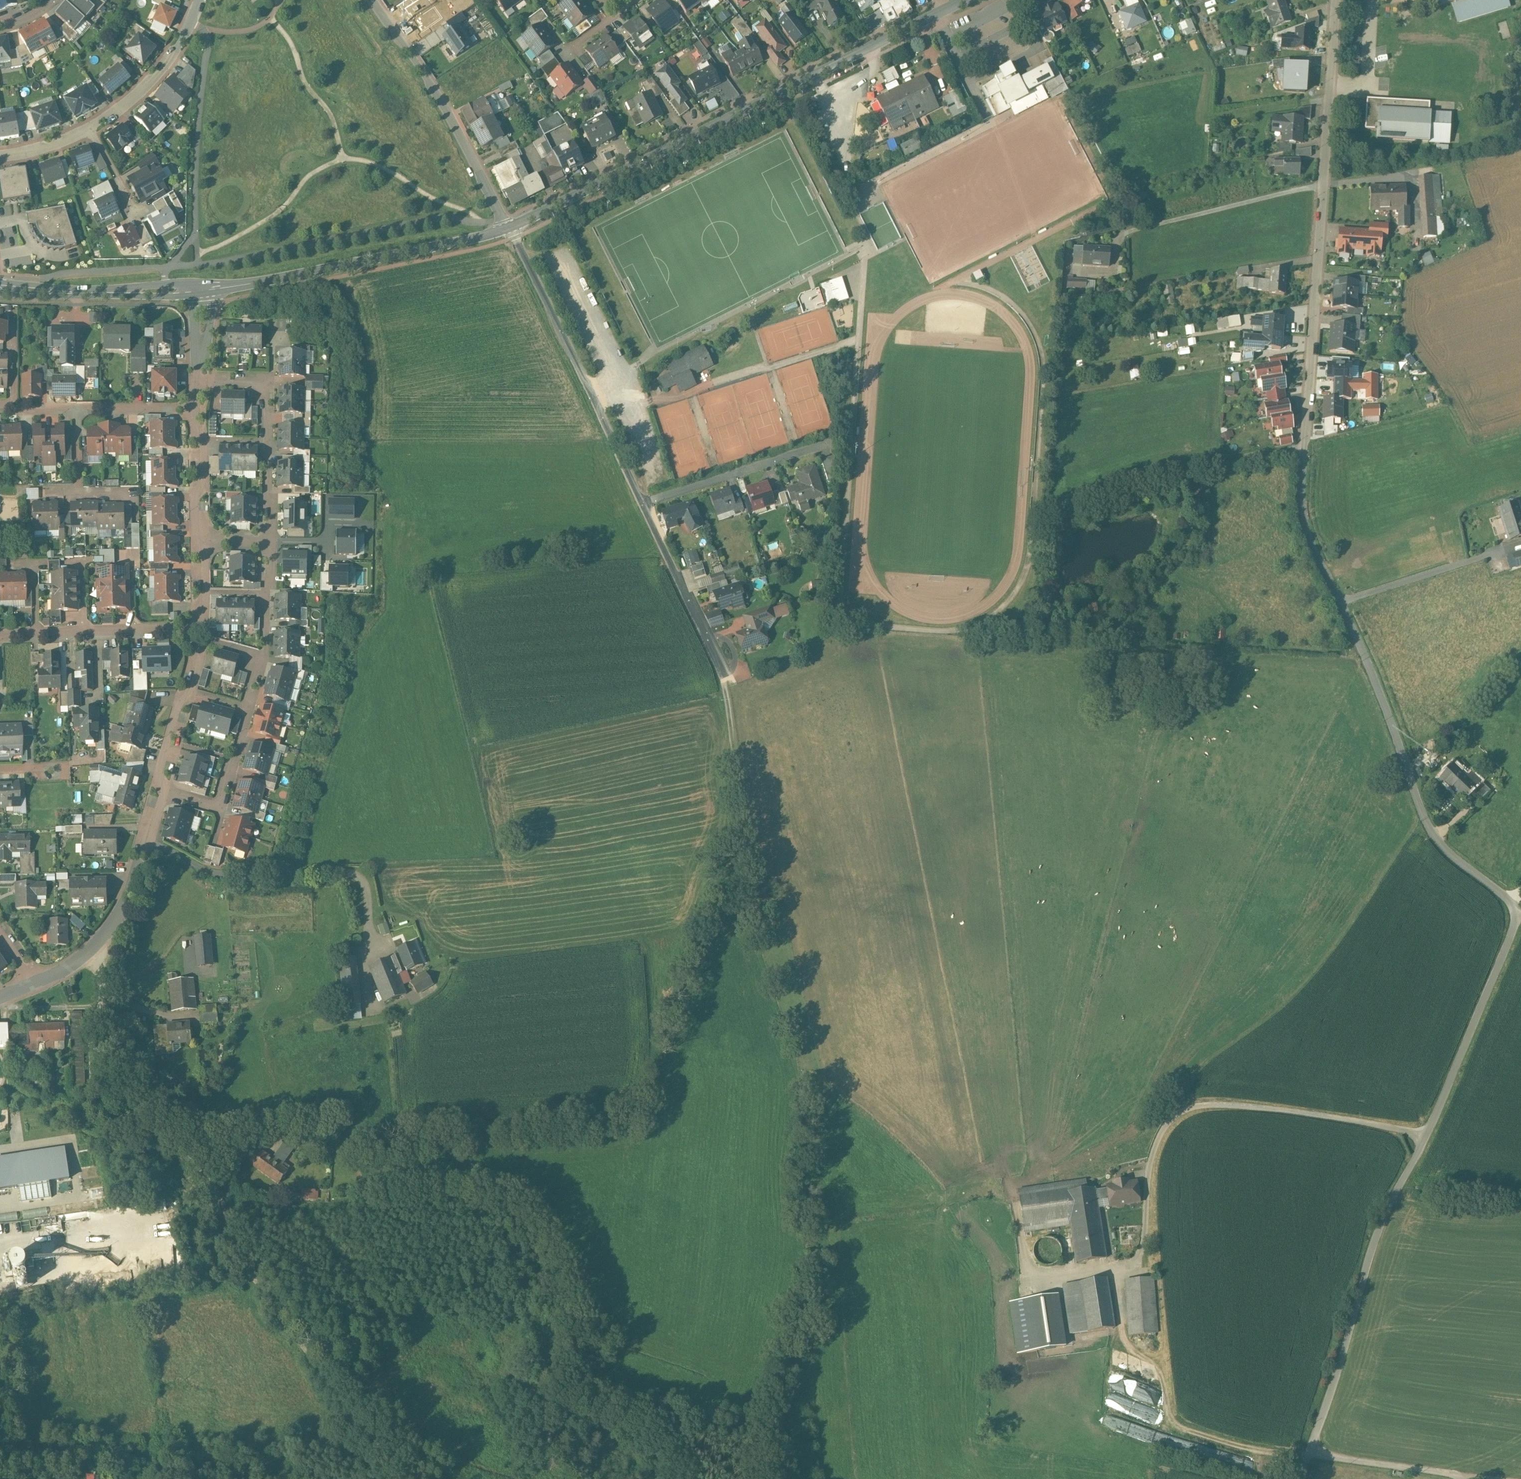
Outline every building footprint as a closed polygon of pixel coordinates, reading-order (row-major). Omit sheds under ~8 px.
[(17,5),(16,0),(0,0),(0,11),(17,5)] [(84,0),(70,0),(66,4),(85,21),(95,10),(86,2),(84,0)] [(99,0),(88,0),(86,2),(95,10),(98,13),(106,4),(101,1),(99,0)] [(164,0),(154,0),(152,3),(162,8),(168,11),(172,4),(164,0)] [(413,4),(411,0),(407,0),(399,5),(403,11),(405,9),(413,4)] [(429,0),(419,0),(413,4),(405,9),(409,15),(410,14),(414,20),(434,7),(429,0)] [(501,7),(503,5),(509,6),(510,8),(521,0),(496,0),(501,7)] [(559,8),(567,18),(584,6),(581,1),(582,1),(581,0),(570,0),(559,8)] [(671,14),(676,10),(669,0),(662,0),(662,1),(671,14)] [(676,10),(681,6),(676,0),(669,0),(676,10)] [(681,6),(686,14),(700,3),(698,0),(676,0),(681,6)] [(802,2),(808,12),(819,6),(822,12),(821,12),(829,27),(844,20),(836,4),(838,3),(836,0),(807,0),(802,2)] [(861,1),(857,3),(862,12),(878,4),(883,14),(891,9),(898,6),(895,0),(861,0),(861,1)] [(904,0),(895,0),(898,6),(891,9),(896,19),(912,11),(911,9),(904,0)] [(1128,10),(1139,5),(1137,0),(1124,0),(1128,10)] [(1267,2),(1272,16),(1267,18),(1271,28),(1291,21),(1283,0),(1273,0),(1267,2)] [(1439,6),(1454,1),(1455,2),(1456,6),(1453,7),(1458,23),(1509,7),(1507,0),(1437,0),(1439,6)] [(650,9),(647,11),(652,18),(663,33),(677,22),(671,14),(662,1),(650,9)] [(1073,3),(1065,7),(1071,20),(1080,16),(1076,8),(1075,8),(1073,3)] [(85,21),(66,4),(56,15),(65,24),(75,33),(75,32),(85,21)] [(647,11),(650,9),(647,5),(639,11),(647,22),(652,18),(647,11)] [(1052,5),(1041,10),(1043,13),(1039,14),(1039,15),(1039,14),(1038,15),(1047,32),(1048,32),(1066,23),(1057,5),(1057,6),(1053,8),(1052,5)] [(584,6),(567,18),(575,29),(586,21),(593,16),(588,10),(584,6)] [(796,15),(789,6),(782,11),(787,17),(780,22),(796,43),(807,35),(793,18),(796,15)] [(1145,22),(1138,6),(1120,13),(1127,30),(1145,22)] [(442,19),(434,7),(414,20),(419,27),(418,28),(421,33),(430,27),(442,19)] [(168,11),(162,8),(155,22),(169,29),(176,15),(168,11)] [(542,10),(528,20),(534,29),(540,25),(548,19),(542,10)] [(761,14),(764,20),(770,18),(767,11),(761,14)] [(1047,32),(1038,15),(1039,14),(1039,15),(1039,14),(1038,12),(1030,16),(1045,45),(1047,44),(1048,44),(1049,44),(1050,44),(1051,44),(1052,43),(1053,42),(1054,40),(1054,39),(1054,37),(1053,36),(1053,35),(1052,34),(1050,34),(1049,33),(1048,32),(1047,32)] [(1317,12),(1307,15),(1308,21),(1319,17),(1317,12)] [(442,27),(447,34),(459,26),(467,21),(462,14),(442,27)] [(1308,21),(1306,22),(1306,27),(1319,28),(1319,17),(1308,21)] [(753,34),(742,19),(735,24),(747,39),(753,34)] [(1180,23),(1185,36),(1196,32),(1191,19),(1180,23)] [(653,39),(639,20),(626,30),(625,30),(631,38),(636,39),(643,47),(653,39)] [(586,21),(575,29),(580,36),(591,28),(586,21)] [(785,48),(765,21),(760,25),(759,32),(770,47),(768,48),(769,51),(773,48),(778,53),(785,48)] [(1507,21),(1499,23),(1504,39),(1512,36),(1507,21)] [(45,22),(33,29),(44,49),(56,42),(45,22)] [(75,33),(65,24),(60,30),(70,43),(78,35),(75,32),(75,33)] [(534,29),(522,38),(530,48),(547,36),(544,31),(540,25),(534,29)] [(151,35),(136,26),(132,32),(139,37),(146,42),(151,35)] [(443,37),(457,58),(473,47),(459,26),(447,34),(443,37)] [(433,32),(430,27),(421,33),(419,35),(422,40),(433,32)] [(623,27),(617,31),(625,43),(631,38),(625,30),(626,30),(623,27)] [(44,49),(33,29),(20,36),(25,45),(31,56),(44,49)] [(1313,30),(1296,29),(1296,30),(1297,30),(1296,38),(1281,37),(1281,38),(1284,38),(1284,47),(1281,47),(1281,48),(1295,49),(1309,50),(1310,40),(1312,40),(1313,30)] [(617,31),(608,38),(616,49),(625,43),(617,31)] [(547,36),(530,48),(538,59),(549,51),(555,46),(551,40),(550,40),(547,36)] [(606,36),(600,40),(601,41),(596,44),(609,61),(620,53),(616,49),(608,38),(606,36)] [(139,37),(127,53),(143,66),(156,50),(146,42),(139,37)] [(750,39),(740,44),(743,51),(745,50),(742,45),(751,41),(750,39)] [(0,41),(0,63),(9,62),(10,62),(9,52),(7,41),(7,40),(6,40),(0,41)] [(751,41),(742,45),(745,50),(743,51),(739,53),(747,69),(762,62),(751,41)] [(708,53),(700,42),(692,45),(701,58),(708,53)] [(596,44),(592,47),(591,47),(585,51),(593,62),(598,69),(609,61),(596,44)] [(31,56),(25,45),(17,49),(17,50),(22,65),(33,59),(31,56)] [(1138,45),(1125,50),(1127,54),(1140,49),(1138,45)] [(1247,56),(1249,48),(1239,45),(1237,54),(1247,56)] [(778,53),(773,48),(769,51),(767,53),(777,67),(784,62),(778,53)] [(17,50),(9,52),(10,62),(11,69),(23,67),(22,65),(17,50)] [(549,51),(538,59),(544,68),(555,59),(549,51)] [(733,56),(730,51),(722,56),(733,77),(747,69),(739,53),(733,56)] [(587,53),(578,60),(584,68),(593,62),(587,53)] [(133,72),(120,59),(114,64),(117,68),(119,67),(127,76),(133,72)] [(555,59),(544,68),(541,69),(548,78),(550,76),(562,68),(555,59)] [(1288,59),(1271,62),(1272,71),(1289,68),(1289,67),(1288,59)] [(1017,82),(1000,90),(1001,92),(987,100),(995,116),(1010,109),(1006,101),(1049,79),(1057,95),(1067,90),(1052,60),(1044,64),(1046,67),(1017,82)] [(562,68),(550,76),(558,87),(575,74),(572,70),(573,69),(568,63),(562,68)] [(196,72),(189,66),(177,80),(187,89),(193,90),(196,72)] [(681,84),(668,66),(656,75),(675,99),(680,106),(684,103),(686,101),(677,89),(678,86),(681,84)] [(1010,66),(999,71),(1002,75),(995,79),(996,80),(981,89),(985,101),(987,100),(1001,92),(1000,90),(1017,82),(1014,76),(1015,76),(1010,66)] [(117,68),(100,83),(110,96),(130,79),(127,76),(119,67),(117,68)] [(887,84),(899,79),(894,67),(883,72),(887,84)] [(1306,68),(1289,67),(1289,68),(1288,83),(1283,82),(1283,93),(1304,94),(1306,68)] [(710,68),(689,79),(697,95),(718,84),(710,68)] [(575,74),(558,87),(566,98),(584,85),(584,84),(583,84),(579,78),(579,79),(575,74)] [(174,78),(157,97),(171,109),(176,109),(187,97),(183,94),(187,89),(177,80),(174,78)] [(601,91),(591,78),(583,84),(584,84),(584,85),(592,95),(601,91)] [(924,78),(901,90),(912,114),(936,102),(924,78)] [(652,79),(641,84),(647,95),(650,94),(653,100),(663,95),(652,79)] [(99,93),(90,80),(83,84),(86,89),(87,89),(92,98),(99,93)] [(499,87),(501,92),(513,87),(511,82),(499,87)] [(886,83),(874,87),(876,93),(888,90),(886,83)] [(86,89),(66,101),(75,117),(82,113),(83,114),(90,110),(89,109),(96,105),(92,98),(87,89),(86,89)] [(912,114),(901,90),(877,102),(892,131),(915,120),(915,119),(912,114)] [(592,95),(590,96),(594,104),(595,108),(607,102),(601,91),(592,95)] [(647,95),(634,102),(638,111),(630,115),(636,126),(644,122),(645,124),(661,116),(653,100),(650,94),(647,95)] [(950,95),(943,98),(950,113),(957,110),(950,95)] [(493,96),(463,112),(471,129),(492,118),(502,113),(493,96)] [(590,96),(581,100),(585,108),(594,104),(590,96)] [(633,99),(626,103),(625,105),(630,115),(638,111),(634,102),(633,99)] [(680,106),(675,99),(670,103),(680,118),(690,111),(684,103),(680,106)] [(1430,103),(1367,99),(1365,130),(1375,130),(1377,131),(1377,140),(1449,144),(1450,115),(1431,114),(1431,113),(1429,113),(1430,103)] [(709,111),(718,108),(715,100),(706,104),(709,111)] [(32,105),(33,110),(46,105),(45,101),(32,105)] [(168,117),(155,104),(151,108),(164,121),(168,117)] [(151,108),(148,105),(135,118),(151,135),(164,122),(164,121),(151,108)] [(32,113),(37,129),(38,132),(61,125),(54,106),(32,113)] [(1297,118),(1283,117),(1283,119),(1272,119),(1271,130),(1282,131),(1281,142),(1281,144),(1290,144),(1300,145),(1301,121),(1310,122),(1311,107),(1297,109),(1297,118)] [(32,112),(21,114),(25,132),(37,129),(32,113),(32,112)] [(567,125),(558,114),(538,124),(545,136),(567,125)] [(15,115),(2,118),(5,139),(19,137),(15,115)] [(492,118),(471,129),(482,150),(503,139),(492,118)] [(605,118),(583,129),(593,149),(615,138),(605,118)] [(141,139),(131,125),(125,130),(133,140),(135,143),(141,139)] [(122,126),(107,138),(117,152),(133,140),(125,130),(122,126)] [(543,137),(533,143),(536,148),(546,143),(543,137)] [(895,141),(888,144),(891,152),(898,149),(895,141)] [(515,142),(497,151),(501,159),(508,156),(518,151),(519,150),(515,142)] [(1290,144),(1281,144),(1281,142),(1277,142),(1276,154),(1290,152),(1290,144)] [(573,144),(553,154),(559,165),(566,179),(566,180),(567,179),(564,172),(569,170),(570,172),(583,166),(573,144)] [(89,148),(70,154),(75,170),(94,163),(89,148)] [(1311,148),(1296,151),(1296,157),(1311,157),(1311,148)] [(518,151),(508,156),(511,163),(518,159),(521,158),(518,151)] [(99,154),(94,156),(97,166),(104,162),(99,154)] [(559,165),(553,154),(547,158),(552,169),(559,165)] [(151,155),(137,166),(142,172),(153,167),(158,164),(151,155)] [(501,159),(494,163),(498,170),(511,163),(508,156),(501,159)] [(537,176),(529,180),(518,159),(511,163),(529,198),(544,190),(537,176)] [(59,160),(40,167),(46,185),(65,178),(59,160)] [(1300,160),(1283,160),(1283,168),(1283,172),(1284,176),(1300,176),(1300,160)] [(104,162),(97,166),(99,172),(107,168),(104,162)] [(498,170),(494,172),(510,204),(514,205),(529,198),(511,163),(498,170)] [(552,169),(545,172),(551,186),(566,179),(559,165),(552,169)] [(142,172),(130,179),(133,186),(133,187),(138,196),(138,195),(142,202),(152,197),(162,191),(165,189),(162,183),(165,181),(160,172),(157,174),(153,167),(142,172)] [(4,172),(4,173),(0,173),(0,189),(3,204),(32,199),(26,169),(20,170),(20,169),(4,172)] [(1439,176),(1419,177),(1424,238),(1443,237),(1439,176)] [(109,196),(111,195),(116,204),(118,203),(108,182),(99,187),(102,192),(106,190),(109,196)] [(92,190),(95,195),(102,192),(99,187),(92,190)] [(1409,208),(1405,208),(1405,187),(1370,188),(1371,211),(1396,210),(1396,214),(1399,214),(1399,228),(1409,228),(1409,208)] [(102,221),(120,212),(116,204),(111,195),(109,196),(106,190),(102,192),(95,195),(93,196),(95,200),(96,202),(94,204),(99,214),(102,221)] [(162,191),(152,197),(156,203),(163,198),(166,197),(162,191)] [(179,203),(173,192),(168,195),(174,206),(179,203)] [(156,203),(153,205),(158,214),(168,208),(163,198),(156,203)] [(96,202),(95,200),(87,204),(93,216),(99,214),(94,204),(96,202)] [(158,214),(147,220),(157,237),(178,226),(168,208),(158,214)] [(65,209),(26,216),(29,227),(32,227),(33,229),(34,232),(35,234),(36,237),(38,239),(40,241),(42,242),(44,244),(49,246),(51,247),(54,247),(57,247),(61,247),(64,246),(65,250),(77,246),(65,209)] [(152,241),(143,225),(134,230),(139,241),(142,246),(152,241)] [(1388,226),(1370,225),(1369,233),(1381,234),(1381,239),(1387,239),(1388,226)] [(126,226),(118,231),(119,233),(115,235),(123,250),(127,247),(128,249),(136,245),(135,243),(139,241),(134,230),(131,226),(127,228),(126,226)] [(1369,233),(1340,231),(1339,242),(1336,242),(1336,249),(1339,249),(1338,255),(1350,256),(1351,249),(1368,251),(1367,255),(1379,255),(1381,239),(1381,234),(1369,233)] [(1110,249),(1074,247),(1073,258),(1083,259),(1082,265),(1109,267),(1110,249)] [(1425,267),(1434,263),(1430,252),(1421,256),(1425,267)] [(1247,267),(1236,269),(1237,275),(1248,274),(1247,267)] [(1286,271),(1271,270),(1270,284),(1265,283),(1265,281),(1237,278),(1237,289),(1269,292),(1269,294),(1285,295),(1286,271)] [(979,273),(974,275),(976,281),(982,278),(979,273)] [(1087,280),(1073,280),(1073,276),(1068,276),(1067,288),(1078,288),(1078,290),(1086,291),(1087,280)] [(1365,277),(1349,276),(1349,282),(1358,283),(1358,284),(1365,284),(1365,277)] [(1095,291),(1095,281),(1087,281),(1087,291),(1095,291)] [(830,282),(820,286),(827,307),(837,303),(830,282)] [(1349,282),(1335,282),(1334,289),(1335,289),(1335,295),(1357,296),(1358,284),(1358,283),(1349,282)] [(1175,304),(1174,283),(1164,284),(1165,305),(1175,304)] [(1357,296),(1335,295),(1334,300),(1333,300),(1333,308),(1347,309),(1356,309),(1357,296)] [(1356,309),(1347,309),(1347,315),(1361,317),(1363,317),(1363,309),(1356,309)] [(1347,315),(1342,315),(1341,326),(1355,327),(1355,331),(1359,331),(1361,317),(1347,315)] [(1240,316),(1234,317),(1236,329),(1242,328),(1240,316)] [(1283,320),(1264,318),(1264,321),(1264,322),(1264,329),(1263,334),(1281,335),(1283,320)] [(1264,321),(1247,320),(1247,328),(1264,329),(1264,322),(1264,321)] [(1195,335),(1195,324),(1186,325),(1186,335),(1195,335)] [(1341,326),(1331,325),(1329,352),(1353,354),(1355,331),(1355,327),(1341,326)] [(239,327),(228,327),(228,349),(239,349),(239,327)] [(250,328),(239,327),(239,349),(250,349),(250,328)] [(172,329),(162,329),(161,328),(158,328),(157,329),(155,329),(155,347),(172,347),(172,329)] [(262,328),(250,328),(250,349),(261,349),(262,328)] [(74,329),(53,329),(53,348),(62,348),(62,367),(73,368),(73,348),(74,349),(74,329)] [(123,330),(119,329),(119,330),(114,330),(114,329),(105,329),(105,351),(129,351),(129,354),(131,354),(130,374),(146,373),(146,358),(139,359),(139,347),(130,347),(130,329),(123,329),(123,330)] [(1262,349),(1263,349),(1280,350),(1281,335),(1263,334),(1263,340),(1245,339),(1244,351),(1252,351),(1253,348),(1262,349)] [(1196,339),(1178,340),(1178,347),(1197,346),(1196,339)] [(155,347),(155,361),(172,361),(172,347),(155,347)] [(704,348),(685,357),(693,373),(705,367),(706,369),(713,366),(704,348)] [(295,352),(281,352),(281,365),(305,365),(305,353),(295,352)] [(1244,353),(1241,353),(1241,355),(1240,363),(1240,364),(1253,361),(1253,355),(1253,354),(1244,353)] [(1411,366),(1416,362),(1410,353),(1404,357),(1411,366)] [(1241,355),(1232,354),(1232,362),(1240,363),(1241,355)] [(1285,356),(1269,359),(1270,365),(1279,364),(1287,363),(1285,356)] [(1129,370),(1139,370),(1138,357),(1128,358),(1129,370)] [(689,378),(691,377),(682,358),(667,366),(671,374),(660,380),(665,390),(676,384),(681,393),(693,387),(689,378)] [(1401,361),(1407,369),(1410,366),(1404,358),(1401,361)] [(1270,365),(1254,368),(1256,382),(1258,381),(1260,381),(1281,377),(1279,365),(1279,364),(1270,365)] [(305,365),(281,365),(280,377),(304,378),(305,365)] [(1335,380),(1350,381),(1351,366),(1349,366),(1332,365),(1327,365),(1327,380),(1335,380)] [(47,377),(47,367),(37,367),(37,377),(41,377),(41,383),(47,383),(47,377)] [(85,367),(76,367),(76,377),(76,384),(85,384),(85,367)] [(96,367),(85,368),(85,379),(96,379),(96,367)] [(160,373),(160,372),(152,372),(152,395),(158,395),(158,397),(164,397),(164,373),(160,373)] [(176,372),(168,372),(168,373),(164,373),(164,397),(170,397),(170,395),(176,395),(176,372)] [(1281,377),(1260,381),(1262,389),(1263,394),(1267,393),(1284,390),(1286,390),(1286,389),(1283,376),(1281,377)] [(1350,381),(1335,380),(1334,399),(1342,399),(1352,400),(1352,391),(1360,391),(1360,399),(1377,400),(1377,376),(1362,376),(1362,381),(1350,381)] [(37,377),(23,377),(23,397),(41,397),(41,383),(41,377),(37,377)] [(76,377),(53,377),(53,391),(53,397),(76,397),(76,384),(76,377)] [(1225,387),(1225,396),(1235,396),(1235,387),(1225,387)] [(304,390),(280,389),(280,402),(304,402),(304,390)] [(1284,390),(1267,393),(1268,399),(1285,396),(1284,390)] [(234,394),(223,393),(222,415),(233,415),(234,394)] [(245,394),(234,394),(233,415),(244,415),(245,415),(245,405),(245,394)] [(1285,396),(1268,399),(1269,405),(1286,402),(1285,396)] [(1334,399),(1325,399),(1324,416),(1331,417),(1334,420),(1342,420),(1342,399),(1334,399)] [(304,402),(280,402),(280,414),(283,414),(295,414),(304,414),(304,402)] [(1269,405),(1264,406),(1265,407),(1267,419),(1271,419),(1271,418),(1290,415),(1288,402),(1286,402),(1269,405)] [(1381,406),(1364,407),(1365,417),(1382,416),(1381,406)] [(295,414),(283,414),(282,426),(303,426),(303,427),(310,427),(311,421),(295,420),(295,414)] [(1290,415),(1271,418),(1271,419),(1273,429),(1277,428),(1278,431),(1281,431),(1282,438),(1291,436),(1291,437),(1293,436),(1292,429),(1293,429),(1291,414),(1290,415)] [(161,415),(144,415),(144,423),(151,423),(161,423),(161,415)] [(161,423),(151,423),(151,436),(173,436),(173,430),(176,426),(176,422),(161,423)] [(13,425),(13,427),(7,427),(7,452),(20,451),(21,451),(20,443),(20,425),(13,425)] [(41,426),(32,426),(32,447),(33,457),(42,456),(43,466),(56,466),(56,456),(65,456),(65,446),(64,425),(55,425),(55,433),(52,433),(52,436),(45,437),(45,433),(42,433),(41,426)] [(112,425),(112,429),(106,429),(106,426),(99,426),(99,429),(99,439),(102,439),(102,456),(103,456),(103,453),(116,453),(116,456),(117,456),(116,439),(119,438),(119,428),(119,425),(112,425)] [(282,426),(280,426),(279,438),(303,439),(303,427),(303,426),(282,426)] [(1337,427),(1324,427),(1324,437),(1337,434),(1337,427)] [(131,431),(127,428),(119,428),(119,438),(116,439),(117,456),(131,455),(131,448),(131,431)] [(99,439),(99,429),(91,429),(87,432),(88,449),(88,456),(102,456),(102,439),(99,439)] [(173,441),(173,436),(151,436),(151,449),(151,450),(162,449),(163,449),(176,449),(176,444),(173,441)] [(1282,438),(1279,439),(1281,446),(1292,444),(1291,437),(1291,436),(1282,438)] [(303,439),(279,438),(279,451),(294,451),(303,451),(303,439)] [(233,447),(220,447),(220,457),(220,471),(232,471),(233,447)] [(245,448),(233,447),(232,471),(244,471),(245,448)] [(257,448),(245,448),(244,471),(257,472),(257,456),(257,448)] [(835,456),(821,460),(828,483),(833,482),(835,456)] [(220,457),(209,457),(209,475),(220,475),(220,471),(220,457)] [(163,461),(152,461),(152,474),(174,474),(174,468),(177,465),(177,461),(163,461)] [(283,463),(279,463),(279,475),(302,476),(303,463),(297,463),(283,463)] [(814,467),(798,472),(802,485),(787,490),(791,501),(797,499),(801,512),(809,509),(807,502),(825,496),(821,485),(820,485),(814,467)] [(174,480),(174,474),(152,474),(152,487),(152,488),(165,487),(177,487),(177,483),(174,480)] [(302,476),(279,475),(278,488),(294,488),(302,488),(302,476)] [(765,484),(745,491),(752,512),(773,505),(765,484)] [(729,489),(710,496),(717,516),(733,510),(736,509),(733,502),(729,489)] [(788,503),(784,492),(777,494),(781,506),(788,503)] [(163,499),(153,500),(153,513),(175,512),(175,507),(178,503),(178,499),(163,499)] [(242,500),(232,499),(232,500),(232,512),(256,512),(256,500),(242,500)] [(743,510),(739,500),(733,502),(736,509),(733,510),(734,513),(743,510)] [(13,501),(6,501),(6,517),(15,517),(14,503),(13,503),(13,501)] [(354,501),(330,501),(330,519),(353,519),(354,501)] [(56,502),(51,502),(49,505),(45,505),(45,530),(58,530),(59,530),(58,524),(58,523),(58,516),(57,515),(57,512),(58,511),(58,504),(56,502)] [(38,503),(34,503),(32,505),(32,512),(33,513),(33,516),(32,517),(32,525),(32,531),(33,531),(45,530),(45,505),(40,505),(38,503)] [(90,503),(90,504),(85,504),(85,527),(98,527),(97,506),(98,506),(98,503),(90,503)] [(1518,503),(1499,510),(1509,541),(1520,537),(1520,512),(1518,503)] [(80,504),(70,504),(71,512),(72,528),(85,527),(85,504),(80,504)] [(305,530),(305,504),(285,504),(285,512),(284,513),(284,521),(285,521),(285,530),(288,530),(305,530)] [(691,504),(669,511),(672,521),(674,520),(683,517),(687,524),(686,525),(690,532),(691,532),(691,533),(703,526),(691,504)] [(123,505),(115,506),(110,507),(111,530),(124,529),(124,524),(123,505)] [(105,507),(105,506),(98,506),(97,506),(98,527),(98,530),(111,530),(110,507),(105,507)] [(672,521),(669,511),(661,513),(667,530),(676,527),(674,520),(672,521)] [(175,518),(175,512),(153,513),(153,526),(162,526),(178,526),(178,521),(175,518)] [(256,512),(232,512),(232,524),(256,525),(256,512)] [(139,537),(139,524),(131,524),(132,537),(139,537)] [(305,530),(288,530),(288,538),(305,538),(305,530)] [(357,531),(337,531),(336,555),(356,556),(357,531)] [(140,548),(139,537),(132,537),(132,549),(140,548)] [(179,542),(178,538),(166,538),(154,538),(154,539),(154,551),(175,551),(175,545),(179,542)] [(175,551),(154,551),(154,564),(168,564),(179,564),(179,560),(176,557),(175,551)] [(308,553),(283,552),(283,576),(290,576),(290,581),(306,581),(308,553)] [(1507,558),(1511,570),(1520,567),(1520,553),(1507,558)] [(241,558),(231,558),(231,571),(255,571),(255,559),(241,558)] [(724,566),(726,577),(739,575),(737,564),(724,566)] [(702,565),(692,568),(695,580),(705,577),(702,565)] [(348,567),(330,567),(330,586),(348,586),(348,567)] [(125,569),(100,569),(100,583),(125,582),(125,569)] [(255,571),(231,571),(231,583),(254,584),(255,571)] [(22,572),(17,572),(15,574),(11,575),(12,600),(24,600),(25,600),(24,590),(24,574),(22,572)] [(0,573),(0,601),(12,600),(11,575),(7,575),(4,573),(0,573)] [(60,574),(51,574),(52,587),(77,586),(76,573),(60,574)] [(724,573),(709,577),(711,584),(726,579),(724,573)] [(155,576),(155,577),(155,590),(176,589),(176,584),(180,580),(179,576),(167,576),(155,576)] [(125,582),(100,583),(101,596),(125,596),(125,582)] [(720,583),(706,587),(709,596),(714,595),(714,593),(722,590),(720,583)] [(722,590),(714,593),(714,595),(717,603),(719,603),(721,610),(743,603),(740,596),(742,595),(739,585),(722,590)] [(77,586),(52,587),(52,599),(77,598),(77,586)] [(177,595),(176,589),(155,590),(155,603),(167,603),(180,602),(180,598),(177,595)] [(125,596),(101,596),(101,610),(126,609),(125,596)] [(280,596),(276,596),(276,608),(300,609),(300,596),(295,596),(280,596)] [(77,598),(52,599),(53,611),(53,612),(61,611),(77,611),(77,598)] [(230,601),(217,601),(217,611),(217,625),(229,625),(230,601)] [(242,601),(230,601),(229,625),(241,625),(242,601)] [(254,602),(242,601),(241,625),(253,625),(254,625),(254,619),(254,602)] [(168,615),(167,603),(155,603),(151,603),(152,615),(168,615)] [(300,609),(276,608),(276,621),(289,621),(300,621),(300,609)] [(719,609),(705,614),(711,628),(724,622),(719,609)] [(770,609),(744,617),(747,627),(761,623),(773,619),(770,609)] [(217,611),(210,611),(209,629),(217,629),(217,625),(217,611)] [(761,623),(747,627),(748,631),(744,632),(744,636),(738,637),(742,648),(747,647),(749,649),(761,645),(762,646),(766,645),(767,643),(770,642),(767,633),(764,634),(761,623)] [(300,633),(276,633),(276,645),(299,646),(300,638),(300,633)] [(299,646),(276,645),(275,658),(290,658),(299,658),(299,646)] [(168,649),(144,649),(144,650),(145,671),(145,672),(154,672),(154,670),(169,670),(168,649)] [(112,650),(102,650),(102,662),(111,662),(111,653),(113,653),(112,650)] [(144,650),(133,651),(133,671),(145,671),(144,650)] [(228,654),(217,651),(211,672),(222,675),(228,654)] [(38,652),(30,653),(30,665),(37,665),(37,663),(44,663),(44,655),(38,655),(38,652)] [(113,653),(111,653),(111,662),(112,662),(113,678),(128,678),(127,652),(113,653)] [(91,653),(76,653),(77,672),(82,672),(83,691),(93,691),(91,653)] [(44,670),(37,671),(37,688),(38,688),(38,685),(48,685),(48,688),(61,688),(59,654),(44,654),(44,655),(44,663),(44,670)] [(228,654),(222,675),(233,678),(235,670),(239,657),(228,654)] [(299,658),(290,658),(290,668),(302,672),(303,658),(299,658)] [(290,668),(288,668),(286,673),(296,676),(295,679),(303,681),(305,672),(302,672),(290,668)] [(210,671),(203,669),(198,686),(205,688),(210,671)] [(286,673),(272,669),(269,682),(292,689),(295,679),(296,676),(286,673)] [(242,672),(235,670),(233,678),(231,684),(238,686),(239,684),(242,672)] [(248,674),(242,672),(239,684),(244,685),(248,674)] [(146,681),(134,682),(134,692),(147,691),(146,681)] [(292,689),(269,682),(265,695),(274,698),(288,702),(292,689)] [(69,691),(68,691),(68,707),(80,707),(79,691),(76,691),(69,691)] [(134,692),(130,692),(129,699),(145,702),(148,691),(147,691),(134,692)] [(288,702),(274,698),(273,703),(290,708),(291,703),(288,702)] [(290,708),(273,703),(271,709),(285,713),(285,711),(289,712),(290,708)] [(218,708),(204,704),(203,708),(198,724),(198,726),(212,730),(218,708)] [(152,710),(137,705),(130,728),(145,733),(146,733),(152,710)] [(203,708),(193,705),(189,721),(198,724),(203,708)] [(271,709),(261,706),(260,713),(258,712),(256,719),(281,726),(285,713),(271,709)] [(233,712),(218,708),(212,730),(227,734),(227,732),(232,717),(233,712)] [(96,710),(75,711),(75,721),(81,721),(81,743),(95,742),(99,742),(99,731),(99,725),(97,725),(96,710)] [(241,719),(232,717),(227,732),(237,735),(241,719)] [(281,726),(256,719),(255,726),(256,726),(254,732),(268,736),(277,739),(278,738),(281,726)] [(0,726),(0,756),(10,756),(10,753),(21,752),(20,725),(0,726)] [(130,728),(126,727),(125,730),(116,727),(112,742),(131,747),(140,750),(141,749),(145,733),(130,728)] [(104,731),(99,731),(99,742),(95,742),(96,750),(105,750),(104,731)] [(277,739),(268,736),(266,742),(269,743),(279,745),(280,739),(278,738),(277,739)] [(279,745),(269,743),(267,749),(274,751),(284,754),(286,748),(279,745)] [(267,749),(251,744),(247,757),(270,763),(274,751),(267,749)] [(140,750),(131,747),(126,763),(143,763),(146,751),(141,749),(140,750)] [(215,758),(197,753),(195,759),(209,763),(214,765),(215,758)] [(59,754),(46,754),(46,763),(59,763),(59,754)] [(195,759),(186,756),(184,766),(182,766),(181,769),(205,776),(209,763),(195,759)] [(270,763),(247,757),(244,769),(260,774),(267,776),(267,775),(270,763)] [(143,763),(126,763),(126,767),(142,772),(144,763),(143,763)] [(1453,764),(1439,779),(1462,801),(1476,786),(1466,777),(1453,764)] [(141,774),(125,769),(122,779),(102,774),(101,782),(105,783),(136,792),(141,774)] [(205,776),(181,769),(181,772),(182,773),(179,782),(193,786),(201,789),(202,788),(205,776)] [(1481,781),(1471,773),(1466,777),(1476,786),(1481,781)] [(278,778),(267,775),(267,776),(260,774),(258,780),(276,785),(278,778)] [(276,785),(258,780),(253,778),(252,784),(264,788),(274,791),(276,785)] [(252,784),(241,781),(237,794),(260,801),(264,788),(252,784)] [(136,792),(105,783),(101,782),(99,788),(98,788),(98,789),(98,790),(97,794),(114,799),(116,793),(118,794),(115,805),(132,809),(136,792)] [(18,783),(3,783),(4,807),(19,806),(18,784),(18,783)] [(1482,783),(1473,792),(1482,800),(1491,791),(1482,783)] [(201,789),(193,786),(191,792),(205,796),(207,789),(202,788),(201,789)] [(260,801),(237,794),(233,807),(242,810),(257,813),(257,812),(260,801)] [(199,811),(181,806),(180,813),(193,816),(193,817),(197,818),(199,811)] [(180,813),(170,810),(167,822),(190,829),(193,817),(193,816),(180,813)] [(266,814),(257,812),(257,813),(242,810),(241,815),(264,822),(266,814)] [(73,823),(83,822),(82,815),(72,815),(73,823)] [(253,825),(231,819),(229,828),(228,828),(227,832),(250,838),(253,825)] [(190,829),(167,822),(163,837),(186,843),(190,829)] [(82,826),(65,827),(66,834),(82,834),(82,826)] [(117,832),(84,832),(84,854),(117,854),(117,832)] [(250,838),(227,832),(226,835),(227,836),(223,847),(245,853),(250,838)] [(27,835),(8,835),(8,841),(0,841),(0,860),(6,861),(8,858),(8,852),(9,852),(10,852),(28,851),(27,835)] [(215,849),(208,847),(203,864),(211,866),(212,864),(211,864),(215,849)] [(223,850),(216,848),(215,849),(211,864),(212,864),(219,866),(223,850)] [(30,855),(22,856),(22,874),(34,874),(33,853),(30,853),(30,855)] [(11,875),(0,875),(0,884),(11,883),(11,875)] [(105,879),(71,880),(72,905),(72,902),(79,902),(79,905),(98,905),(98,901),(105,901),(105,905),(106,905),(105,879)] [(35,883),(15,883),(16,909),(35,908),(35,895),(45,894),(45,884),(35,884),(35,883)] [(85,925),(74,915),(69,920),(81,931),(85,925)] [(66,920),(47,920),(47,945),(66,945),(66,920)] [(380,926),(383,935),(391,932),(387,922),(380,926)] [(209,936),(195,937),(197,959),(211,958),(209,936)] [(399,954),(369,966),(384,1003),(406,994),(398,975),(424,964),(415,942),(397,950),(399,954)] [(354,948),(342,950),(343,958),(355,957),(354,948)] [(343,958),(339,959),(344,1005),(360,1004),(355,957),(343,958)] [(426,973),(410,983),(417,994),(433,984),(426,973)] [(176,981),(169,982),(172,1011),(196,1009),(193,980),(176,981)] [(216,1006),(200,1008),(201,1023),(217,1021),(216,1006)] [(82,1012),(70,1012),(73,1090),(85,1089),(82,1012)] [(189,1022),(167,1024),(168,1027),(169,1044),(173,1044),(191,1042),(189,1022)] [(63,1025),(24,1026),(25,1051),(38,1051),(38,1042),(45,1042),(46,1050),(53,1050),(53,1041),(64,1041),(63,1025)] [(25,1051),(24,1026),(6,1026),(7,1046),(12,1046),(12,1050),(25,1051)] [(168,1027),(155,1028),(157,1055),(168,1054),(167,1046),(170,1045),(173,1047),(173,1044),(169,1044),(168,1027)] [(71,1178),(65,1145),(0,1157),(0,1190),(71,1178)] [(283,1145),(273,1160),(281,1165),(291,1151),(283,1145)] [(226,1164),(212,1149),(206,1154),(215,1164),(212,1166),(217,1172),(226,1164)] [(273,1160),(258,1150),(249,1163),(264,1173),(263,1174),(279,1184),(280,1184),(280,1183),(279,1182),(288,1170),(281,1165),(273,1160)] [(1085,1180),(1018,1190),(1025,1232),(1071,1225),(1066,1193),(1086,1190),(1085,1180)] [(1127,1180),(1113,1183),(1113,1186),(1107,1187),(1107,1188),(1109,1199),(1110,1207),(1116,1206),(1118,1208),(1123,1207),(1124,1205),(1139,1203),(1136,1182),(1128,1183),(1127,1180)] [(1086,1190),(1066,1193),(1071,1225),(1076,1262),(1106,1258),(1097,1201),(1095,1190),(1095,1188),(1086,1190)] [(1107,1188),(1095,1190),(1097,1201),(1109,1199),(1107,1188)] [(1032,1247),(1046,1267),(1057,1258),(1055,1256),(1063,1251),(1050,1234),(1032,1247)] [(121,1261),(109,1252),(109,1247),(91,1250),(92,1257),(102,1255),(117,1267),(121,1261)] [(32,1254),(26,1255),(28,1269),(34,1268),(32,1254)] [(24,1258),(12,1260),(17,1289),(28,1287),(24,1258)] [(1153,1277),(1126,1280),(1130,1336),(1157,1333),(1153,1277)] [(1106,1278),(1080,1282),(1087,1332),(1114,1328),(1106,1278)] [(1080,1282),(1063,1285),(1071,1334),(1087,1332),(1080,1282)] [(1009,1299),(1016,1351),(1065,1346),(1059,1293),(1009,1299)] [(1164,1394),(1119,1375),(1114,1389),(1158,1408),(1164,1394)] [(1112,1393),(1107,1405),(1157,1425),(1162,1413),(1112,1393)] [(1103,1428),(1161,1443),(1163,1432),(1106,1417),(1103,1428)]
